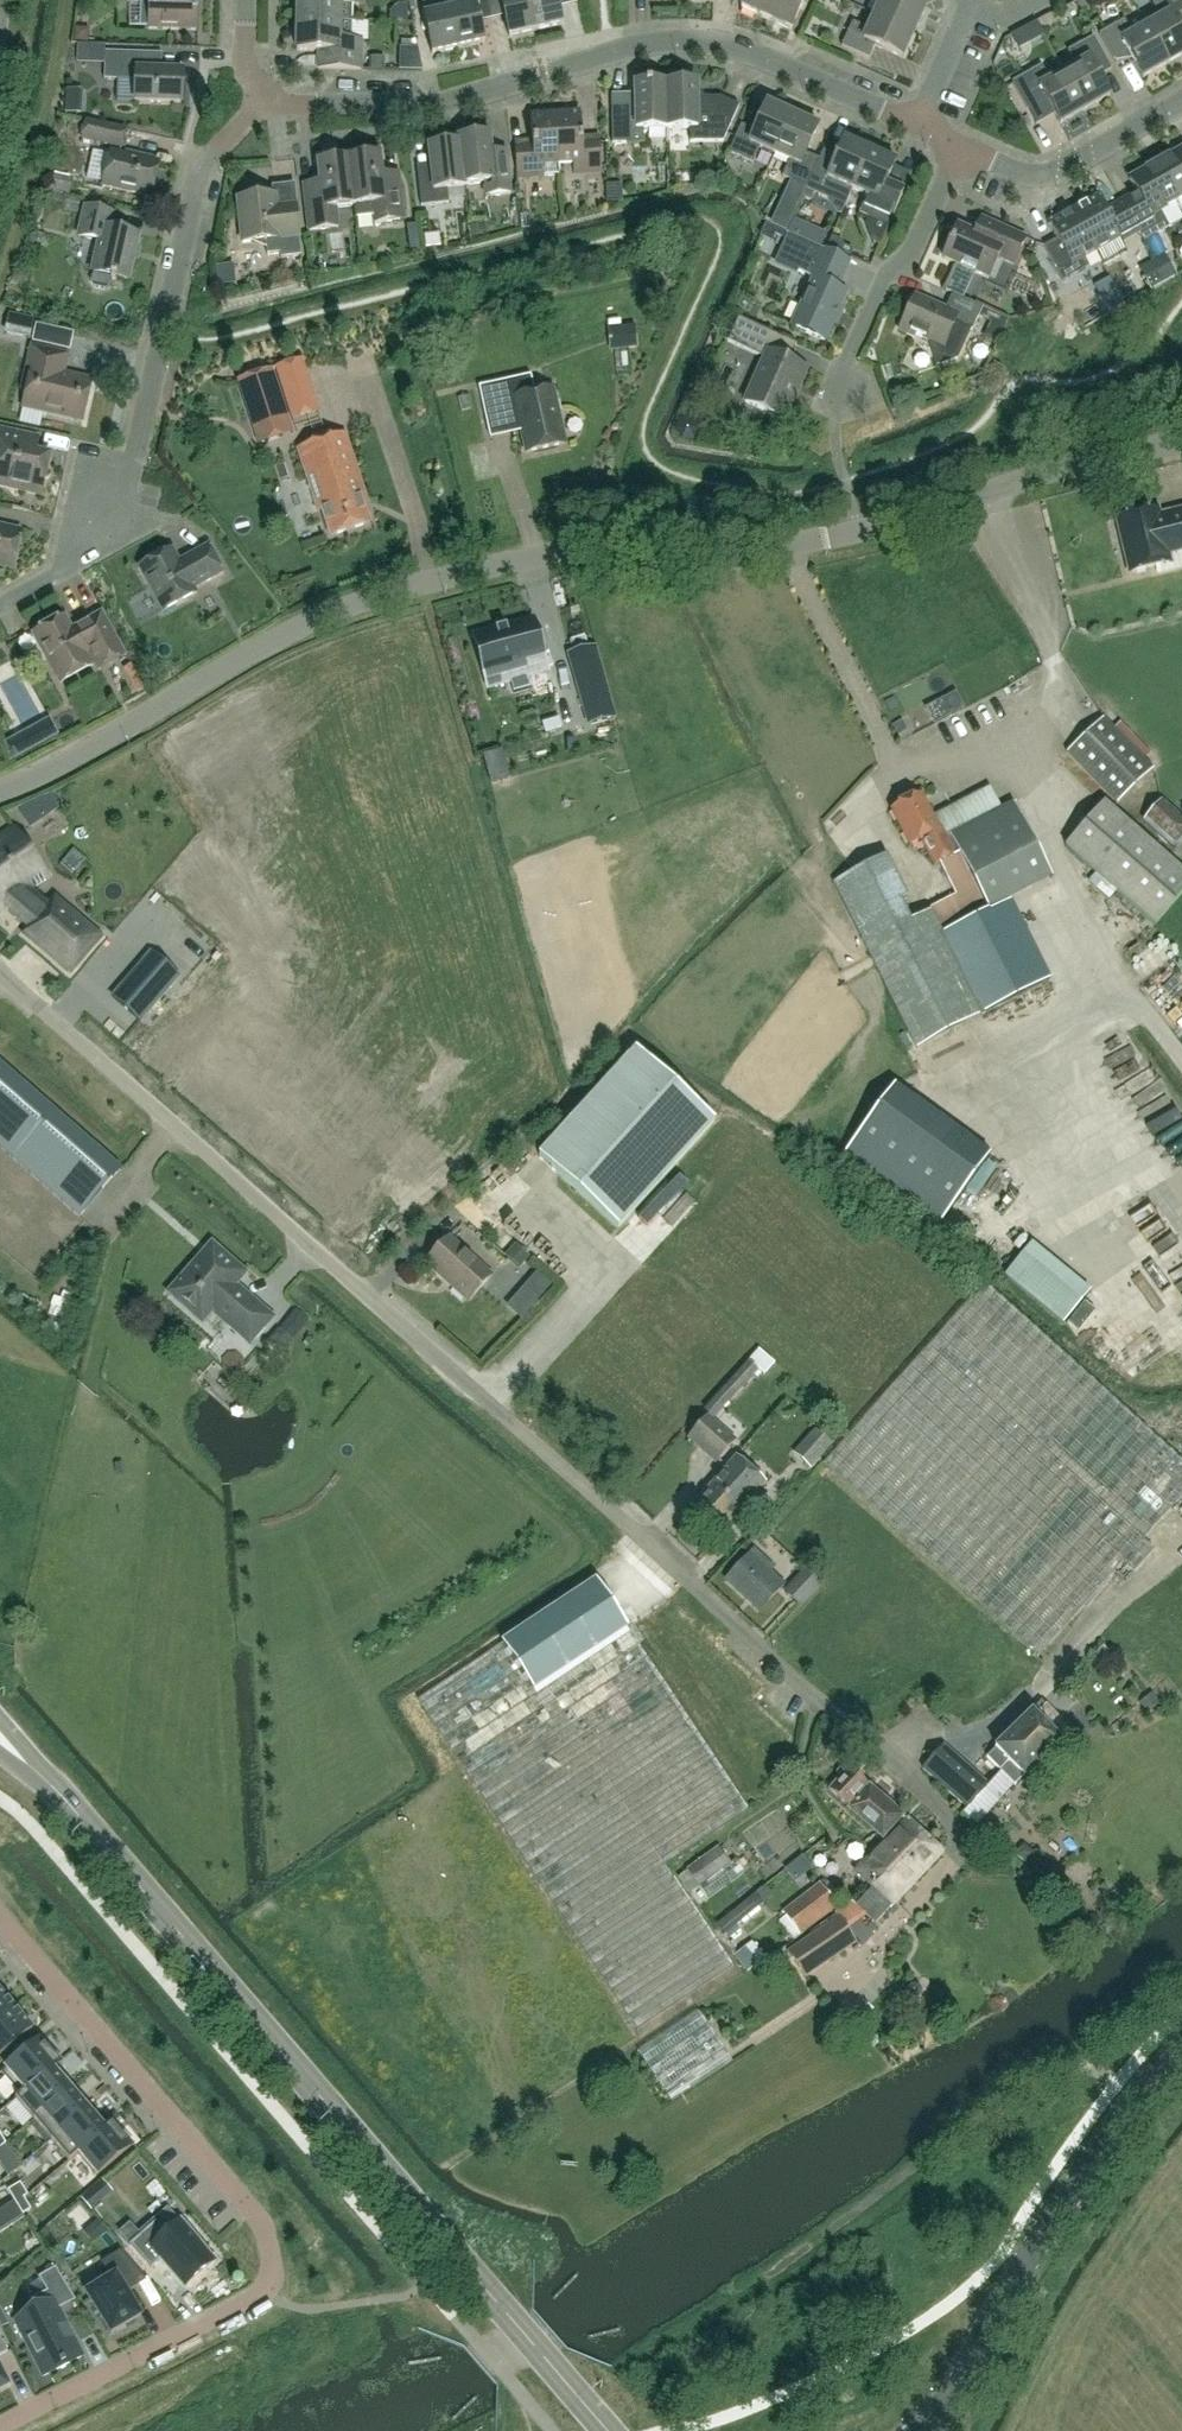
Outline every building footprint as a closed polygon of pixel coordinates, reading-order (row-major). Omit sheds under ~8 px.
[(194,30),(195,0),(125,0),(125,2),(148,3),(147,29),(194,30)] [(351,4),(361,4),(361,0),(296,0),(296,20),(350,22),(351,4)] [(448,9),(434,12),(431,0),(420,0),(422,6),(419,7),(430,54),(457,48),(448,9)] [(485,0),(446,0),(448,9),(457,48),(483,42),(477,13),(487,10),(485,0)] [(487,10),(500,7),(507,37),(534,31),(527,0),(485,0),(487,10)] [(534,31),(561,24),(555,0),(527,0),(534,31)] [(772,0),(742,0),(739,8),(764,19),(772,0)] [(764,19),(789,30),(802,0),(772,0),(764,19)] [(912,32),(924,6),(911,0),(879,0),(873,14),(912,32)] [(1145,26),(1166,64),(1181,55),(1181,5),(1179,0),(1157,0),(1151,4),(1159,18),(1145,26)] [(873,14),(866,29),(851,22),(840,46),(868,58),(873,46),(900,58),(912,32),(873,14)] [(1166,64),(1145,26),(1131,34),(1123,19),(1097,34),(1112,60),(1127,52),(1141,78),(1166,64)] [(296,20),(295,50),(317,51),(316,68),(324,68),(359,69),(360,39),(350,39),(350,22),(296,20)] [(991,53),(1017,62),(1024,41),(997,32),(991,53)] [(1063,72),(1083,110),(1108,96),(1094,70),(1106,63),(1092,37),(1066,51),(1074,66),(1063,72)] [(161,54),(152,53),(103,52),(102,79),(134,80),(133,101),(180,103),(181,71),(160,70),(161,54)] [(406,71),(419,71),(419,58),(412,58),(406,63),(406,70),(406,71)] [(1083,110),(1063,72),(1048,80),(1040,65),(1011,82),(1025,108),(1044,98),(1058,124),(1083,110)] [(695,82),(664,83),(665,129),(688,128),(688,142),(721,141),(738,106),(719,97),(695,98),(695,82)] [(665,129),(664,83),(633,84),(634,99),(610,99),(611,144),(642,143),(642,129),(665,129)] [(773,154),(790,115),(764,103),(752,130),(739,125),(727,152),(751,163),(758,147),(773,154)] [(554,114),(557,163),(571,163),(572,174),(600,172),(598,141),(581,143),(579,112),(554,114)] [(531,146),(513,147),(515,177),(544,175),(558,175),(557,163),(554,114),(529,115),(531,146)] [(790,115),(773,154),(788,160),(780,176),(805,187),(816,161),(817,159),(804,154),(816,127),(790,115)] [(81,139),(120,148),(124,129),(85,121),(81,139)] [(488,134),(457,138),(463,187),(463,184),(483,182),(484,196),(509,193),(505,160),(504,149),(490,151),(488,134)] [(463,187),(457,138),(456,138),(457,143),(427,146),(430,174),(416,175),(419,206),(447,203),(446,189),(463,187)] [(805,187),(804,189),(828,200),(838,213),(838,214),(840,214),(851,189),(868,150),(842,138),(829,167),(816,161),(805,187)] [(1156,163),(1181,211),(1181,149),(1156,163)] [(868,150),(851,189),(865,196),(857,213),(886,226),(899,198),(881,190),(894,161),(868,150)] [(101,186),(150,197),(158,162),(109,151),(101,186)] [(378,155),(347,159),(353,205),(354,217),(373,215),(374,222),(402,219),(397,174),(380,175),(378,155)] [(353,205),(347,159),(316,162),(318,183),(302,185),(308,230),(336,227),(334,207),(353,205)] [(1121,203),(1126,212),(1135,229),(1142,241),(1167,227),(1181,218),(1181,211),(1156,163),(1128,179),(1136,194),(1121,203)] [(297,237),(294,203),(293,203),(293,206),(275,208),(273,195),(236,199),(241,243),(264,240),(265,255),(278,254),(279,258),(299,256),(297,237)] [(1096,197),(1071,210),(1094,252),(1132,231),(1135,229),(1126,212),(1121,203),(1117,205),(1105,211),(1096,197)] [(140,249),(134,247),(137,234),(109,228),(112,213),(83,206),(76,236),(98,240),(89,281),(92,287),(103,289),(109,286),(111,277),(126,280),(131,261),(137,262),(140,249)] [(1094,252),(1071,210),(1047,224),(1055,239),(1042,246),(1062,281),(1087,266),(1083,258),(1094,252)] [(956,225),(941,258),(986,278),(996,257),(1011,264),(1023,237),(989,222),(979,217),(972,232),(956,225)] [(855,265),(855,264),(821,248),(781,230),(768,258),(791,268),(792,265),(814,275),(790,326),(822,341),(844,292),(836,288),(848,261),(855,265)] [(943,309),(913,295),(898,330),(913,337),(914,335),(921,338),(920,340),(927,343),(935,366),(957,359),(970,329),(971,330),(981,307),(950,293),(943,309)] [(768,331),(737,317),(726,341),(757,355),(768,331)] [(20,389),(25,390),(21,407),(81,421),(90,379),(63,373),(67,355),(30,346),(20,389)] [(797,386),(805,369),(766,351),(743,401),(780,418),(795,385),(797,386)] [(291,433),(287,421),(270,369),(236,380),(256,444),(291,433)] [(529,375),(477,386),(486,428),(517,421),(524,452),(563,443),(551,388),(532,392),(529,375)] [(39,495),(48,456),(25,450),(28,436),(0,429),(0,487),(39,495)] [(64,447),(66,432),(41,430),(40,445),(64,447)] [(295,448),(309,492),(315,510),(320,509),(328,536),(367,523),(358,496),(363,495),(342,432),(295,448)] [(1115,517),(1122,549),(1127,571),(1167,563),(1165,553),(1181,549),(1181,510),(1168,513),(1168,515),(1158,517),(1155,508),(1144,510),(1141,507),(1128,510),(1127,515),(1115,517)] [(11,568),(19,530),(0,526),(0,566),(11,568)] [(171,549),(137,567),(161,610),(194,592),(192,588),(221,572),(207,545),(177,561),(171,549)] [(100,612),(95,615),(70,629),(63,616),(31,633),(56,679),(88,662),(94,673),(125,656),(100,612)] [(486,684),(507,678),(524,674),(544,668),(542,660),(530,621),(505,628),(504,625),(493,628),(494,631),(473,637),(484,677),(486,684)] [(569,653),(577,682),(589,724),(614,717),(602,675),(593,646),(569,653)] [(11,707),(4,679),(0,680),(0,710),(11,707)] [(949,685),(928,695),(938,715),(959,705),(949,685)] [(1152,769),(1102,718),(1066,753),(1116,804),(1152,769)] [(50,719),(7,742),(12,760),(59,734),(50,719)] [(963,865),(947,834),(943,836),(939,828),(936,830),(917,794),(889,808),(908,845),(918,840),(931,865),(937,862),(943,875),(963,865)] [(1141,821),(1174,851),(1181,841),(1181,818),(1161,799),(1141,821)] [(916,1048),(1011,1000),(1049,981),(1014,912),(1007,899),(1049,878),(1040,858),(1011,802),(947,834),(963,865),(943,875),(953,895),(922,910),(924,914),(909,922),(899,901),(905,898),(884,856),(833,882),(916,1048)] [(1063,846),(1152,925),(1158,919),(1181,892),(1181,875),(1101,803),(1068,840),(1063,846)] [(22,934),(68,974),(99,937),(53,898),(46,906),(29,890),(47,878),(12,827),(0,836),(0,911),(5,907),(16,917),(18,915),(28,924),(26,926),(28,927),(22,934)] [(1126,958),(1146,979),(1181,945),(1181,906),(1126,958)] [(713,1121),(633,1049),(537,1156),(616,1228),(713,1121)] [(1110,1066),(1121,1085),(1149,1068),(1138,1050),(1110,1066)] [(82,1209),(117,1169),(0,1067),(0,1137),(82,1209)] [(1121,1093),(1137,1122),(1162,1108),(1146,1079),(1121,1093)] [(893,1085),(841,1160),(939,1231),(992,1160),(893,1085)] [(1159,1126),(1171,1158),(1181,1154),(1181,1118),(1159,1126)] [(1073,1247),(1128,1216),(1113,1189),(1090,1202),(1097,1216),(1065,1234),(1073,1247)] [(488,1248),(503,1267),(519,1255),(505,1235),(488,1248)] [(466,1300),(489,1276),(446,1237),(424,1262),(466,1300)] [(210,1244),(168,1293),(193,1315),(202,1322),(212,1311),(248,1343),(271,1317),(233,1284),(243,1273),(210,1244)] [(1031,1244),(1004,1277),(1063,1326),(1090,1293),(1031,1244)] [(514,1310),(545,1282),(531,1266),(500,1294),(514,1310)] [(822,1464),(1026,1646),(1022,1650),(1031,1658),(1035,1655),(1037,1656),(1170,1508),(1181,1495),(1181,1462),(1154,1436),(984,1284),(822,1464)] [(723,1385),(702,1408),(713,1418),(734,1396),(749,1379),(752,1382),(755,1378),(760,1372),(763,1375),(773,1363),(761,1352),(757,1348),(723,1385)] [(715,1464),(732,1445),(733,1444),(704,1418),(686,1437),(694,1444),(715,1464)] [(809,1470),(829,1447),(832,1445),(813,1429),(792,1454),(809,1470)] [(733,1456),(708,1485),(738,1511),(763,1482),(733,1456)] [(738,1511),(708,1485),(693,1503),(722,1528),(738,1511)] [(753,1548),(748,1552),(723,1579),(757,1611),(782,1584),(769,1572),(773,1567),(753,1548)] [(821,1585),(803,1568),(781,1592),(799,1608),(821,1585)] [(532,1691),(627,1628),(596,1581),(501,1644),(532,1691)] [(631,1630),(644,1621),(636,1607),(622,1616),(631,1630)] [(748,1809),(627,1628),(532,1691),(501,1644),(416,1700),(635,2029),(731,1966),(664,1865),(748,1809)] [(785,1700),(772,1715),(784,1725),(797,1709),(785,1700)] [(1039,1701),(1014,1726),(1042,1755),(1057,1741),(1053,1737),(1064,1726),(1039,1701)] [(994,1748),(985,1757),(1007,1780),(1012,1785),(1021,1775),(1042,1755),(1014,1726),(992,1747),(994,1748)] [(985,1785),(942,1746),(941,1745),(921,1768),(965,1807),(985,1785)] [(846,1808),(881,1838),(902,1815),(868,1784),(867,1785),(847,1767),(827,1789),(847,1807),(846,1808)] [(798,1812),(788,1819),(794,1828),(804,1820),(798,1812)] [(871,1886),(921,1833),(906,1819),(854,1871),(871,1886)] [(871,1886),(872,1886),(854,1905),(873,1922),(941,1851),(921,1833),(871,1886)] [(706,1899),(744,1872),(735,1860),(730,1863),(717,1846),(685,1869),(706,1899)] [(799,1935),(837,1907),(818,1883),(781,1911),(799,1935)] [(726,1935),(764,1904),(754,1893),(716,1924),(726,1935)] [(785,1952),(804,1979),(856,1944),(837,1916),(785,1952)] [(745,1972),(764,1959),(750,1941),(734,1954),(745,1972)] [(13,2008),(0,1992),(0,2019),(13,2008)] [(0,2019),(0,2054),(30,2028),(13,2008),(0,2019)] [(697,2011),(636,2051),(671,2102),(731,2061),(697,2011)] [(53,2071),(51,2068),(60,2061),(39,2037),(0,2071),(0,2074),(17,2094),(13,2098),(17,2102),(53,2071)] [(70,2090),(53,2071),(17,2102),(33,2121),(70,2090)] [(86,2109),(70,2090),(33,2121),(50,2141),(86,2109)] [(86,2109),(50,2141),(67,2160),(112,2122),(111,2121),(102,2128),(86,2109)] [(112,2122),(67,2160),(67,2161),(76,2154),(94,2175),(131,2144),(112,2122)] [(0,2150),(0,2163),(12,2154),(5,2145),(0,2150)] [(18,2182),(6,2190),(13,2202),(22,2197),(26,2195),(18,2182)] [(22,2197),(13,2202),(21,2214),(29,2209),(22,2197)] [(0,2208),(0,2220),(4,2226),(21,2215),(11,2201),(0,2208)] [(212,2261),(178,2221),(164,2233),(154,2221),(127,2244),(148,2268),(159,2258),(183,2286),(212,2261)] [(141,2277),(118,2251),(99,2262),(106,2273),(82,2288),(109,2333),(138,2315),(122,2288),(141,2277)] [(53,2267),(36,2277),(44,2291),(30,2298),(36,2309),(14,2320),(42,2375),(59,2367),(59,2368),(64,2366),(63,2365),(80,2356),(71,2338),(72,2337),(65,2323),(63,2324),(56,2309),(74,2301),(53,2267)]
